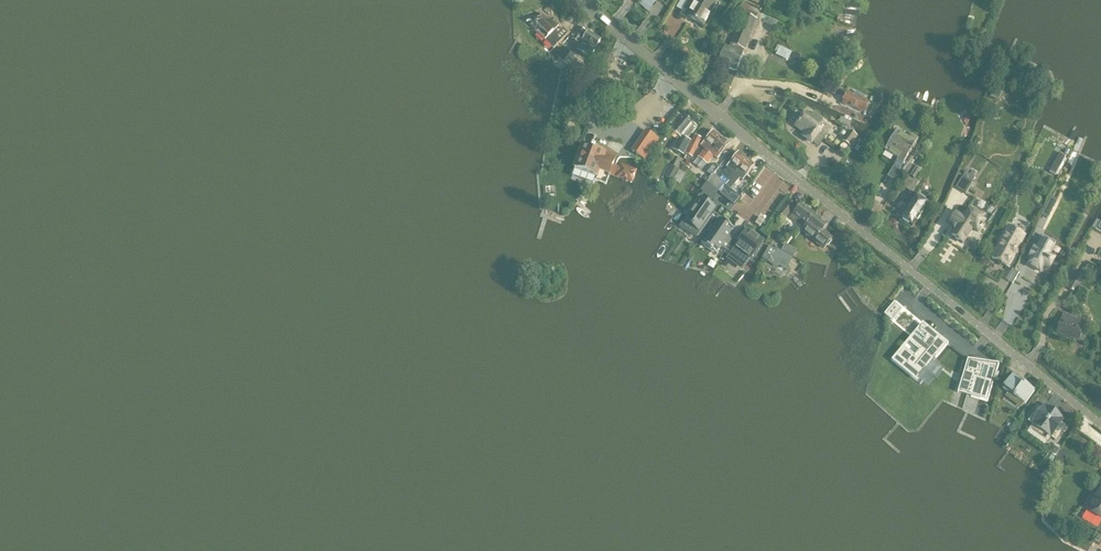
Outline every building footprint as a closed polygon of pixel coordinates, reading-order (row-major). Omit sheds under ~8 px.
[(697,1),(698,0),(689,0),(680,16),(686,20),(688,17),(703,26),(717,4),(710,0),(706,0),(703,4),(697,1)] [(744,50),(757,20),(743,14),(730,45),(731,45),(729,49),(725,47),(718,64),(737,71),(745,51),(744,50)] [(548,23),(543,17),(535,20),(537,24),(538,26),(540,30),(537,33),(554,50),(568,35),(563,29),(560,32),(557,29),(559,28),(554,23),(554,22),(554,21),(554,20),(553,20),(552,20),(551,20),(548,23)] [(578,43),(586,32),(580,29),(573,40),(578,43)] [(589,59),(601,40),(589,33),(580,47),(582,48),(579,52),(589,59)] [(788,62),(792,53),(779,47),(775,56),(788,62)] [(835,85),(830,90),(836,93),(839,87),(835,85)] [(1004,93),(994,88),(990,98),(1000,103),(1004,93)] [(848,93),(844,104),(863,113),(868,102),(848,93)] [(798,123),(795,127),(804,133),(802,136),(812,144),(813,142),(819,147),(825,138),(820,133),(822,131),(817,127),(822,120),(813,114),(811,116),(806,112),(803,117),(798,113),(794,119),(798,123)] [(697,127),(684,117),(676,126),(674,125),(670,130),(679,137),(672,150),(684,156),(691,141),(687,140),(697,127)] [(848,133),(843,129),(839,135),(844,139),(843,141),(850,146),(857,137),(849,132),(848,133)] [(891,130),(884,142),(889,145),(885,152),(898,159),(890,172),(900,178),(908,165),(904,163),(918,139),(912,136),(909,140),(891,130)] [(646,131),(632,152),(645,160),(659,140),(646,131)] [(699,158),(703,161),(707,164),(714,157),(717,160),(729,145),(713,132),(701,147),(705,150),(699,158)] [(695,136),(686,154),(692,158),(702,139),(695,136)] [(593,151),(583,147),(574,169),(597,177),(599,171),(632,183),(635,172),(622,168),(620,171),(612,168),(616,157),(593,148),(593,151)] [(920,151),(909,168),(918,174),(929,157),(920,151)] [(1067,157),(1060,153),(1049,173),(1056,177),(1067,157)] [(728,169),(722,176),(724,179),(729,182),(747,160),(739,154),(727,168),(728,169)] [(671,166),(666,177),(674,181),(679,170),(684,161),(678,158),(674,167),(671,166)] [(747,160),(729,182),(733,185),(739,178),(743,181),(755,166),(754,166),(747,160)] [(962,178),(971,184),(975,178),(966,172),(962,178)] [(714,177),(708,184),(718,192),(724,185),(714,177)] [(965,195),(972,185),(971,184),(961,177),(954,187),(965,195)] [(706,183),(700,191),(712,200),(718,192),(708,184),(706,183)] [(727,188),(721,195),(729,201),(735,194),(727,188)] [(931,197),(918,188),(907,205),(905,204),(901,209),(903,211),(902,212),(915,221),(931,197)] [(1048,220),(1057,201),(1050,198),(1041,216),(1048,220)] [(690,215),(685,222),(692,227),(688,232),(698,239),(712,218),(709,216),(714,209),(701,200),(699,203),(696,201),(688,213),(690,215)] [(786,219),(795,206),(788,201),(779,213),(786,219)] [(804,227),(814,215),(801,205),(790,218),(803,228),(804,227)] [(954,217),(953,216),(950,220),(952,221),(950,224),(955,227),(952,231),(954,233),(951,236),(955,239),(957,241),(959,241),(963,244),(966,239),(967,240),(973,230),(977,233),(979,229),(982,227),(982,225),(985,221),(982,219),(984,216),(974,209),(972,213),(966,209),(962,215),(963,215),(962,217),(956,214),(954,217)] [(827,226),(814,215),(804,227),(803,228),(803,229),(801,232),(823,250),(832,239),(822,232),(827,226)] [(760,227),(764,221),(760,218),(755,224),(760,227)] [(701,244),(711,251),(713,247),(719,251),(721,248),(725,250),(735,236),(726,229),(728,226),(719,219),(718,220),(719,220),(702,244),(701,244)] [(1009,227),(992,259),(1007,267),(1024,235),(1009,227)] [(764,241),(755,235),(748,230),(747,232),(745,234),(741,230),(724,253),(728,256),(727,257),(744,269),(764,241)] [(1049,270),(1055,259),(1049,256),(1056,244),(1043,237),(1037,248),(1035,248),(1029,259),(1030,260),(1027,265),(1040,272),(1043,267),(1049,270)] [(785,244),(781,250),(793,257),(796,254),(790,250),(791,247),(785,244)] [(775,251),(769,247),(763,259),(769,262),(778,267),(779,266),(786,270),(792,259),(775,250),(775,251)] [(1077,272),(1067,290),(1073,293),(1083,276),(1077,272)] [(896,301),(884,315),(885,316),(886,315),(893,320),(902,310),(895,304),(896,302),(896,301)] [(1082,330),(1085,321),(1064,314),(1061,322),(1056,320),(1051,332),(1057,333),(1057,334),(1078,341),(1084,343),(1088,332),(1082,330)] [(902,347),(893,359),(902,367),(903,367),(904,368),(905,368),(906,368),(907,367),(908,367),(908,366),(921,377),(948,344),(934,332),(932,335),(920,325),(906,342),(918,351),(914,357),(902,347)] [(968,361),(958,392),(961,393),(967,395),(971,396),(972,392),(980,395),(979,399),(987,401),(996,372),(997,372),(998,366),(980,363),(980,365),(968,361)] [(1012,375),(1011,377),(1006,374),(1004,381),(1007,383),(1003,389),(1008,392),(1024,404),(1025,404),(1034,391),(1012,375)] [(1032,425),(1029,430),(1047,442),(1050,438),(1055,441),(1065,427),(1061,424),(1063,420),(1045,407),(1043,411),(1038,408),(1028,422),(1032,425)] [(1087,510),(1100,519),(1100,487),(1087,510)]
